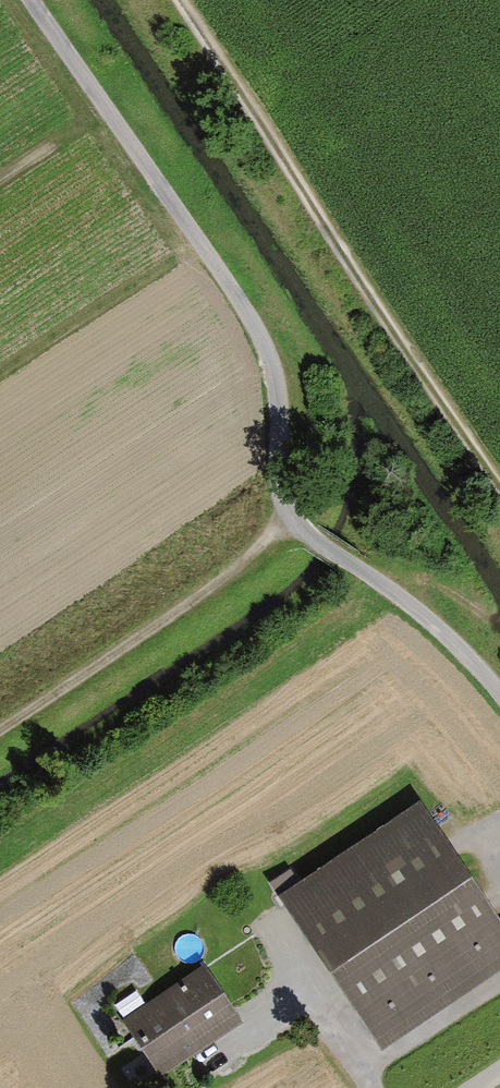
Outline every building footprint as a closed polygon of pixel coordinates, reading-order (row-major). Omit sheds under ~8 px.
[(283,898),(379,1042),(499,962),(499,931),(419,808),(283,898)] [(124,1020),(161,1076),(240,1025),(203,968),(124,1020)]
